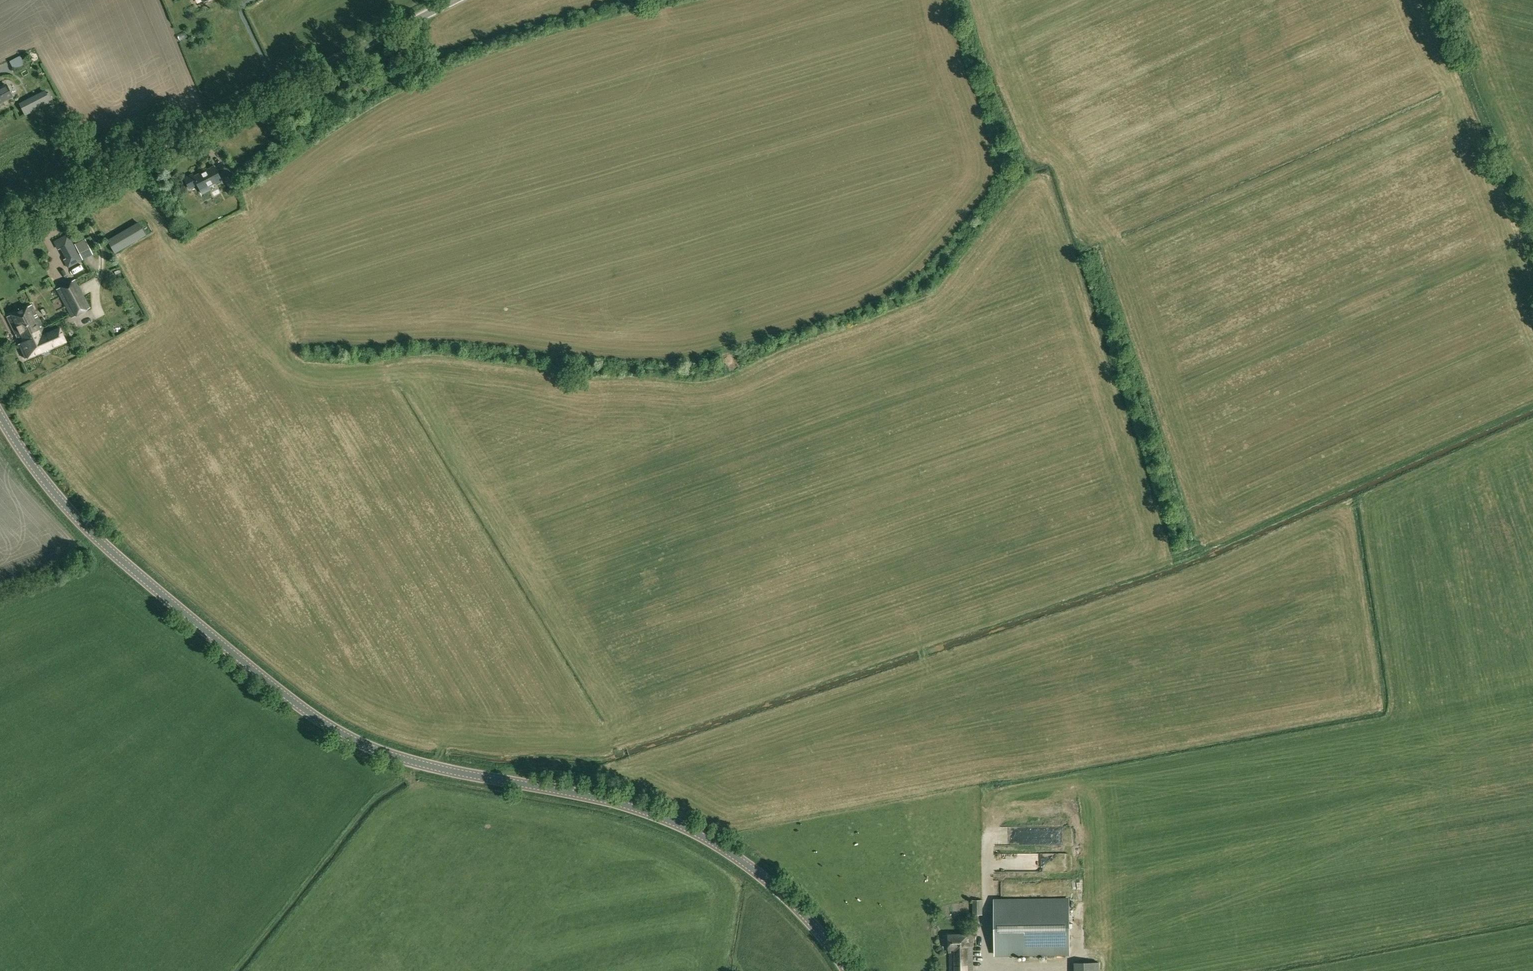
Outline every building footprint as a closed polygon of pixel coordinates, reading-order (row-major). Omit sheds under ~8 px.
[(410,53),(406,46),(401,48),(404,56),(410,53)] [(11,77),(19,74),(17,65),(8,68),(11,77)] [(6,84),(0,87),(0,102),(12,96),(6,84)] [(51,102),(45,90),(19,103),(25,115),(51,102)] [(189,188),(197,184),(202,194),(210,190),(208,186),(221,179),(214,166),(194,177),(192,174),(184,178),(189,188)] [(238,185),(232,173),(223,177),(230,190),(238,185)] [(147,235),(138,221),(107,239),(115,253),(147,235)] [(58,249),(72,242),(68,234),(54,241),(58,249)] [(90,248),(85,238),(74,244),(79,253),(90,248)] [(82,260),(78,253),(64,260),(68,268),(82,260)] [(64,304),(83,293),(75,279),(56,289),(64,304)] [(83,293),(64,304),(71,317),(90,307),(83,293)] [(7,317),(18,341),(44,330),(32,305),(7,317)] [(46,333),(44,330),(18,341),(19,344),(18,344),(25,358),(56,345),(55,345),(65,341),(59,328),(50,332),(46,333)] [(994,956),(1070,955),(1069,898),(993,899),(994,956)] [(972,900),(972,911),(972,915),(983,915),(983,900),(972,900)] [(973,934),(948,934),(948,949),(950,949),(950,970),(973,970),(973,934)] [(1102,956),(1084,956),(1084,970),(1102,970),(1102,956)]
